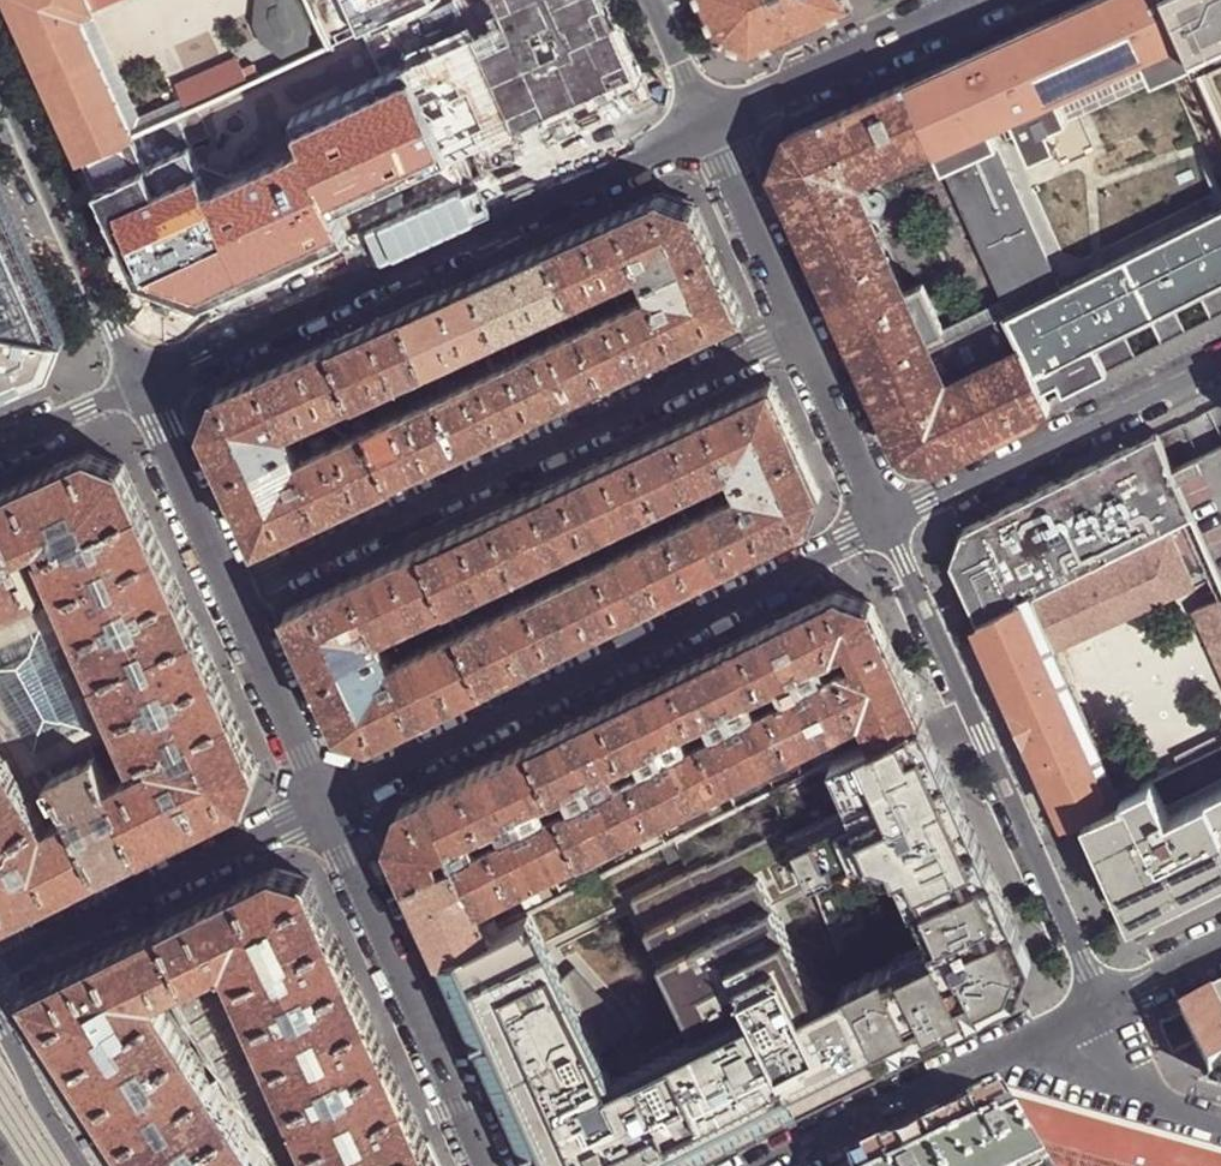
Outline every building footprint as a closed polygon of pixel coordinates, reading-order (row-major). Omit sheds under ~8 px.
[(58,96),(85,157),(134,135),(80,13),(93,7),(90,0),(15,0),(58,96)] [(184,100),(140,119),(95,18),(137,0),(108,0),(93,7),(80,13),(134,135),(178,115),(188,111),(184,100)] [(349,15),(364,9),(360,0),(343,0),(349,15)] [(393,30),(405,24),(402,16),(430,4),(429,0),(360,0),(364,9),(349,15),(359,35),(362,34),(390,23),(393,30)] [(450,159),(473,148),(583,99),(636,75),(602,0),(496,0),(506,22),(409,65),(450,159)] [(720,42),(731,46),(754,55),(795,37),(843,16),(855,10),(850,0),(701,0),(720,42)] [(950,65),(976,125),(986,121),(996,146),(1020,135),(1031,159),(1054,149),(1062,167),(1083,157),(1068,121),(1196,64),(1167,0),(1094,0),(1083,5),(950,65)] [(1196,64),(1220,121),(1220,0),(1167,0),(1196,64)] [(201,164),(178,115),(134,135),(85,157),(148,299),(182,312),(348,238),(336,210),(450,159),(409,65),(393,30),(390,23),(362,34),(382,78),(293,117),(305,145),(234,177),(232,173),(205,162),(201,164)] [(183,99),(245,71),(239,59),(178,86),(183,99)] [(986,121),(976,125),(950,65),(843,113),(789,137),(776,171),(902,453),(934,465),(1050,408),(1034,374),(1051,366),(1064,392),(1135,357),(1122,331),(1147,318),(1160,344),(1185,332),(1172,306),(1198,294),(1210,320),(1220,314),(1220,209),(1212,213),(1057,286),(996,146),(986,121)] [(188,111),(261,78),(256,66),(245,71),(183,99),(184,100),(188,111)] [(1220,209),(1220,192),(1205,199),(1212,213),(1220,209)] [(63,336),(0,195),(0,325),(63,336)] [(635,206),(619,214),(643,269),(649,281),(713,250),(694,207),(660,195),(635,206)] [(619,214),(549,246),(573,300),(643,269),(619,214)] [(506,265),(477,278),(502,333),(573,300),(549,246),(506,265)] [(743,316),(713,250),(649,281),(654,293),(678,347),(709,333),(743,316)] [(438,296),(407,310),(431,365),(502,333),(477,278),(438,296)] [(647,362),(678,347),(654,293),(584,325),(609,381),(647,362)] [(1007,297),(943,329),(923,339),(928,350),(1012,308),(1007,297)] [(576,307),(579,313),(587,309),(584,303),(576,307)] [(587,309),(579,313),(581,318),(590,315),(587,309)] [(371,326),(334,342),(359,398),(431,365),(407,310),(371,326)] [(581,318),(579,313),(570,317),(573,322),(581,318)] [(63,336),(0,325),(0,394),(6,391),(52,370),(66,338),(63,336)] [(572,398),(609,381),(584,325),(513,358),(538,414),(572,398)] [(505,340),(507,346),(515,342),(513,336),(505,340)] [(296,360),(263,375),(287,430),(359,398),(334,342),(296,360)] [(510,351),(507,346),(499,350),(502,355),(510,351)] [(507,428),(538,414),(513,358),(443,391),(468,446),(507,428)] [(435,372),(437,378),(446,374),(443,368),(435,372)] [(206,428),(227,474),(294,444),(287,430),(263,375),(240,385),(219,394),(206,428)] [(440,384),(437,378),(430,382),(432,387),(440,384)] [(738,398),(708,413),(732,468),(738,480),(803,449),(773,382),(738,398)] [(442,459),(468,446),(443,391),(371,425),(396,480),(442,459)] [(371,402),(363,406),(365,412),(374,407),(371,402)] [(355,410),(357,415),(365,412),(363,406),(355,410)] [(365,412),(357,415),(359,421),(368,417),(365,412)] [(669,431),(637,447),(662,502),(732,468),(708,413),(669,431)] [(368,494),(396,480),(371,425),(300,457),(325,514),(368,494)] [(1155,436),(964,529),(951,561),(972,607),(978,622),(1021,600),(1032,595),(1191,516),(1170,470),(1155,436)] [(292,530),(325,514),(300,457),(294,444),(227,474),(259,546),(292,530)] [(1208,452),(1170,470),(1191,516),(1211,559),(1215,568),(1220,581),(1220,446),(1208,452)] [(601,463),(566,480),(591,535),(662,502),(637,447),(601,463)] [(821,491),(803,449),(738,480),(742,491),(767,546),(790,536),(809,527),(821,491)] [(0,494),(0,509),(5,521),(18,548),(20,552),(42,542),(47,553),(144,508),(125,467),(90,453),(38,477),(0,494)] [(532,496),(495,513),(521,568),(591,535),(566,480),(532,496)] [(734,563),(767,546),(742,491),(672,525),(698,581),(734,563)] [(665,508),(668,514),(676,510),(674,504),(665,508)] [(151,524),(144,508),(47,553),(45,554),(64,594),(162,550),(151,524)] [(668,514),(665,508),(657,512),(660,517),(668,514)] [(676,510),(668,514),(670,519),(679,515),(676,510)] [(460,530),(427,546),(450,601),(521,568),(495,513),(460,530)] [(662,523),(670,519),(668,514),(660,517),(662,523)] [(1191,516),(1032,595),(1036,605),(1051,638),(1211,559),(1191,516)] [(18,548),(5,521),(0,524),(0,556),(18,548)] [(665,597),(698,581),(672,525),(602,560),(628,615),(665,597)] [(20,552),(24,564),(45,554),(47,553),(42,542),(20,552)] [(587,546),(589,551),(598,547),(594,542),(587,546)] [(389,563),(355,579),(380,634),(450,601),(427,546),(389,563)] [(598,547),(589,551),(591,557),(600,553),(598,547)] [(40,596),(24,564),(20,552),(18,548),(0,556),(0,614),(40,596)] [(167,560),(162,550),(64,594),(82,636),(181,590),(167,560)] [(45,554),(24,564),(40,596),(43,603),(51,600),(64,594),(45,554)] [(1032,595),(1021,600),(1111,801),(1122,796),(1121,793),(1141,783),(1124,746),(1104,756),(1055,647),(1215,568),(1211,559),(1051,638),(1036,605),(1032,595)] [(596,631),(628,615),(602,560),(532,594),(557,650),(596,631)] [(288,611),(320,681),(386,649),(380,634),(355,579),(321,595),(288,611)] [(189,608),(181,590),(82,636),(100,676),(199,632),(189,608)] [(1192,605),(1220,669),(1220,590),(1192,605)] [(825,598),(814,604),(837,654),(850,647),(856,660),(891,643),(872,603),(839,591),(825,598)] [(71,641),(82,636),(64,594),(51,600),(71,641)] [(527,665),(557,650),(532,594),(462,629),(487,684),(527,665)] [(40,596),(0,614),(0,618),(3,625),(43,606),(43,603),(40,596)] [(4,735),(27,773),(52,811),(71,802),(57,776),(52,765),(92,745),(113,735),(107,723),(89,681),(71,641),(51,600),(43,603),(43,606),(3,625),(0,626),(0,737),(4,735)] [(1021,600),(978,622),(1002,675),(1022,719),(1038,755),(1067,821),(1085,813),(1094,809),(1111,801),(1021,600)] [(795,613),(779,620),(829,733),(865,716),(843,667),(842,665),(828,672),(824,659),(837,654),(814,604),(795,613)] [(465,611),(462,606),(454,609),(457,615),(465,611)] [(457,615),(454,609),(446,613),(448,618),(457,615)] [(460,621),(467,617),(465,611),(457,615),(460,621)] [(460,621),(457,615),(448,618),(451,624),(460,621)] [(758,631),(744,638),(766,688),(779,682),(785,695),(772,701),(794,750),(829,733),(779,620),(758,631)] [(455,700),(487,684),(462,629),(393,663),(417,719),(455,700)] [(206,648),(199,632),(100,676),(118,718),(218,673),(206,648)] [(100,676),(82,636),(71,641),(89,681),(100,676)] [(727,647),(708,656),(759,769),(794,750),(772,701),(759,708),(756,702),(752,694),(766,688),(744,638),(727,647)] [(923,716),(891,643),(856,660),(843,667),(865,716),(875,740),(923,716)] [(850,647),(837,654),(842,665),(843,667),(856,660),(850,647)] [(397,729),(417,719),(393,663),(386,649),(320,681),(340,728),(374,740),(397,729)] [(690,665),(674,673),(696,722),(710,716),(715,728),(702,735),(725,785),(735,779),(759,769),(708,656),(690,665)] [(225,689),(218,673),(118,718),(107,723),(113,735),(126,763),(137,758),(154,751),(237,715),(225,689)] [(651,685),(639,691),(690,803),(725,785),(702,735),(689,741),(686,736),(683,728),(696,722),(674,673),(651,685)] [(107,723),(118,718),(100,676),(89,681),(107,723)] [(779,682),(766,688),(769,695),(772,701),(785,695),(779,682)] [(614,702),(604,708),(626,757),(639,751),(642,756),(645,763),(632,770),(654,820),(690,803),(639,691),(614,702)] [(759,708),(772,701),(769,695),(756,702),(759,708)] [(584,717),(569,725),(619,837),(654,820),(632,770),(619,776),(616,770),(613,763),(626,757),(604,708),(584,717)] [(261,770),(237,715),(154,751),(137,758),(126,763),(113,735),(92,745),(97,755),(112,785),(146,853),(203,824),(248,802),(261,770)] [(710,716),(696,722),(700,730),(702,735),(715,728),(710,716)] [(969,819),(923,716),(875,740),(770,792),(759,797),(741,806),(859,1075),(922,1044),(1020,995),(1012,979),(1017,968),(1033,961),(1009,906),(969,819)] [(542,737),(533,742),(556,792),(569,785),(574,797),(561,805),(584,855),(619,837),(569,725),(542,737)] [(686,736),(689,741),(702,735),(700,730),(686,736)] [(27,773),(4,735),(0,737),(0,790),(27,773)] [(513,752),(498,759),(549,872),(584,855),(561,805),(549,811),(543,798),(556,792),(533,742),(513,752)] [(1141,783),(1121,793),(1122,796),(1111,801),(1094,809),(1138,904),(1168,890),(1220,865),(1220,744),(1141,783)] [(128,862),(146,853),(112,785),(97,755),(92,745),(52,765),(57,776),(71,802),(106,873),(128,862)] [(794,750),(759,769),(765,781),(800,763),(794,750)] [(645,763),(642,756),(629,763),(632,770),(645,763)] [(477,770),(463,777),(485,826),(499,820),(504,832),(491,838),(514,889),(549,872),(498,759),(477,770)] [(632,770),(629,763),(616,770),(619,776),(632,770)] [(52,811),(27,773),(0,790),(0,844),(52,811)] [(443,787),(429,795),(450,843),(457,857),(479,906),(514,889),(491,838),(479,845),(473,832),(485,826),(463,777),(443,787)] [(765,781),(754,786),(759,797),(770,792),(765,781)] [(569,785),(556,792),(561,805),(574,797),(569,785)] [(561,805),(556,792),(543,798),(549,811),(561,805)] [(391,841),(409,881),(444,864),(438,849),(450,843),(429,795),(414,802),(403,806),(391,841)] [(727,814),(735,809),(729,797),(721,800),(727,814)] [(50,901),(106,873),(71,802),(52,811),(0,844),(0,926),(50,901)] [(530,911),(524,914),(490,931),(443,955),(463,1001),(531,1152),(537,1165),(675,1165),(771,1119),(838,1086),(859,1075),(741,806),(735,809),(727,814),(681,836),(682,837),(667,844),(674,860),(689,853),(695,868),(635,896),(701,1040),(611,1084),(598,1054),(627,1029),(576,968),(562,980),(530,911)] [(1133,918),(1220,876),(1220,865),(1168,890),(1138,904),(1094,809),(1085,813),(1133,918)] [(499,820),(485,826),(491,838),(504,832),(499,820)] [(485,826),(473,832),(479,845),(491,838),(485,826)] [(659,830),(636,841),(643,854),(665,843),(659,830)] [(429,925),(443,955),(490,931),(479,906),(457,857),(444,864),(409,881),(429,925)] [(217,899),(165,924),(192,979),(217,967),(229,962),(237,980),(336,934),(310,879),(277,869),(217,899)] [(555,885),(549,872),(514,889),(524,914),(530,911),(560,896),(555,885)] [(564,881),(555,885),(560,896),(569,891),(564,881)] [(25,994),(71,1066),(162,1007),(156,998),(168,992),(192,979),(165,924),(90,961),(25,994)] [(344,953),(336,934),(237,980),(255,1021),(354,976),(344,953)] [(1020,995),(1033,961),(1017,968),(1012,979),(1020,995)] [(168,992),(172,1001),(198,1038),(222,1076),(246,1114),(270,1153),(278,1165),(321,1165),(310,1142),(292,1103),(273,1061),(255,1021),(237,980),(226,984),(217,967),(192,979),(168,992)] [(359,989),(354,976),(255,1021),(273,1061),(372,1016),(359,989)] [(162,1007),(172,1001),(168,992),(156,998),(162,1007)] [(1178,1018),(1206,1076),(1219,1070),(1220,1074),(1220,997),(1178,1018)] [(172,1001),(162,1007),(186,1045),(198,1038),(172,1001)] [(96,1104),(186,1045),(162,1007),(71,1066),(88,1092),(96,1104)] [(378,1030),(372,1016),(273,1061),(292,1103),(390,1058),(378,1030)] [(113,1132),(120,1142),(211,1084),(186,1045),(96,1104),(113,1132)] [(399,1077),(390,1058),(292,1103),(310,1142),(409,1098),(399,1077)] [(135,1165),(166,1165),(246,1114),(222,1076),(211,1084),(120,1142),(135,1165)] [(409,1098),(310,1142),(321,1165),(372,1165),(428,1141),(416,1115),(409,1098)] [(1021,1127),(1006,1102),(976,1117),(934,1138),(886,1162),(877,1165),(941,1165),(1021,1127)] [(1006,1102),(1021,1127),(1044,1165),(1220,1165),(1220,1163),(1060,1118),(1006,1102)] [(259,1160),(270,1153),(246,1114),(166,1165),(250,1165),(259,1160)] [(1021,1127),(941,1165),(1044,1165),(1021,1127)] [(428,1141),(372,1165),(439,1165),(436,1159),(428,1141)] [(259,1160),(263,1165),(278,1165),(270,1153),(259,1160)]
